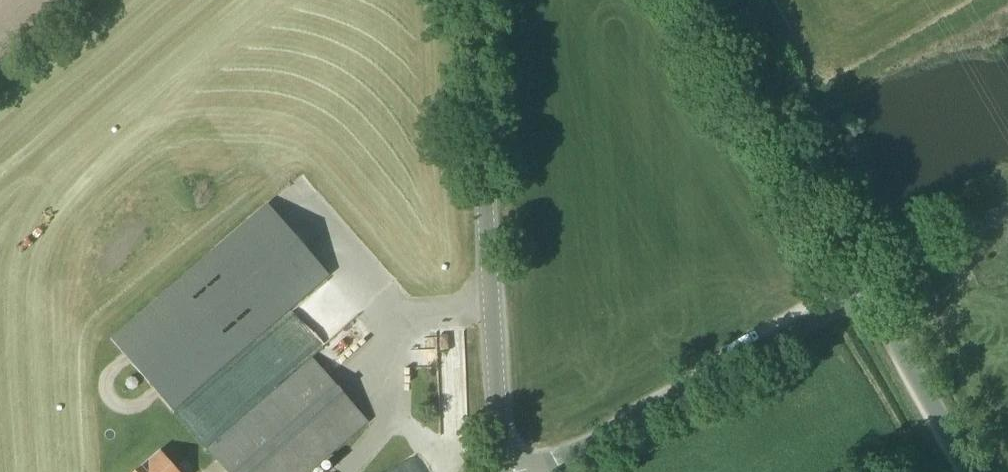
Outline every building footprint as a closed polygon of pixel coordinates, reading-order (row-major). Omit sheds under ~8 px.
[(327,276),(267,206),(112,340),(173,409),(327,276)] [(339,281),(306,312),(328,336),(361,305),(339,281)] [(369,424),(312,358),(207,449),(227,471),(312,471),(369,424)] [(160,452),(137,471),(178,471),(160,452)]
